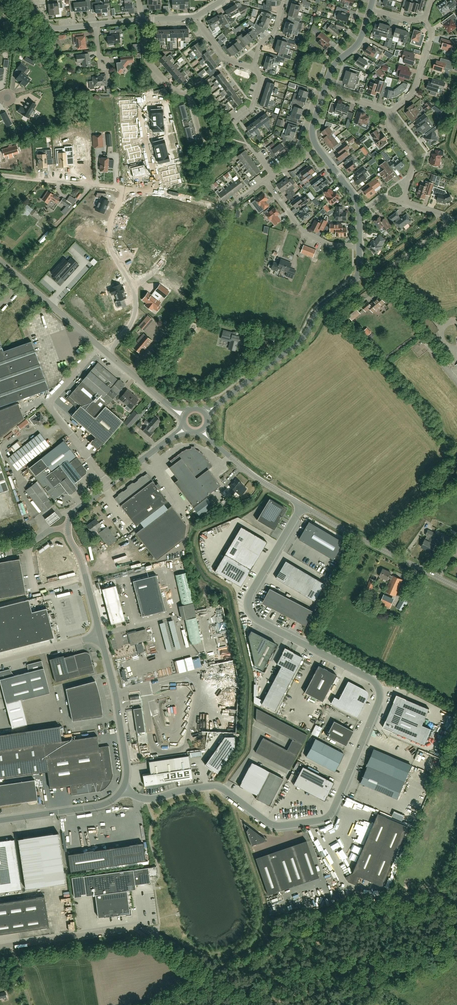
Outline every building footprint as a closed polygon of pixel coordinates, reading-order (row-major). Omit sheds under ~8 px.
[(54,0),(54,3),(48,4),(49,10),(63,8),(62,0),(56,0),(54,0)] [(81,11),(80,2),(76,3),(76,0),(75,0),(70,1),(71,8),(74,7),(74,12),(81,11)] [(81,11),(87,11),(87,6),(90,6),(89,0),(84,0),(84,2),(80,2),(81,11)] [(104,1),(101,2),(101,5),(102,13),(108,12),(107,6),(110,6),(109,0),(104,0),(104,1)] [(148,5),(149,5),(149,8),(160,7),(160,0),(147,0),(148,5)] [(179,9),(178,0),(175,1),(175,0),(168,0),(169,4),(172,4),(172,10),(179,9)] [(179,9),(181,9),(182,10),(185,10),(185,8),(189,8),(188,0),(178,0),(179,9)] [(276,2),(275,2),(275,1),(266,0),(266,3),(263,3),(263,6),(263,9),(266,10),(271,12),(271,9),(269,8),(269,6),(271,6),(272,6),(275,6),(275,5),(276,5),(276,2)] [(352,6),(354,0),(343,0),(342,3),(345,4),(344,7),(351,9),(352,6)] [(391,0),(384,0),(383,4),(389,5),(388,8),(396,10),(397,8),(391,6),(393,1),(391,0)] [(404,2),(407,3),(405,10),(406,11),(408,12),(409,11),(411,12),(415,0),(414,0),(404,0),(404,2)] [(423,7),(423,6),(425,7),(427,1),(424,0),(419,0),(419,1),(415,0),(411,12),(412,11),(414,12),(414,13),(416,13),(417,13),(418,13),(419,10),(422,11),(423,7)] [(454,0),(451,0),(448,3),(446,1),(446,0),(445,1),(446,1),(438,6),(437,7),(438,7),(442,12),(441,12),(442,13),(442,12),(449,8),(452,11),(456,8),(456,7),(456,4),(454,0)] [(101,5),(101,2),(92,2),(92,9),(95,9),(96,13),(102,13),(101,5)] [(122,13),(129,12),(129,9),(133,8),(132,2),(124,3),(125,7),(122,7),(122,13)] [(309,8),(310,5),(302,3),(299,2),(298,5),(292,3),(291,9),(299,12),(300,9),(304,10),(304,7),(309,8)] [(229,6),(235,15),(236,16),(241,14),(242,15),(246,13),(247,9),(243,8),(242,7),(238,9),(236,5),(232,6),(232,5),(229,6)] [(225,18),(229,25),(233,23),(231,20),(233,19),(231,17),(235,15),(229,6),(227,7),(228,9),(225,11),(227,14),(224,15),(225,18)] [(338,19),(347,21),(348,22),(350,14),(344,12),(345,9),(337,6),(336,10),(338,11),(337,15),(339,15),(338,19)] [(63,8),(49,10),(49,15),(56,15),(56,18),(62,17),(61,11),(63,11),(63,8)] [(294,20),(299,22),(300,22),(302,16),(298,15),(299,12),(291,9),(289,15),(295,17),(294,20)] [(257,19),(269,24),(271,19),(270,19),(272,15),(261,11),(257,19)] [(443,24),(449,32),(456,26),(455,24),(455,23),(456,22),(456,21),(455,20),(456,18),(454,13),(444,20),(446,23),(443,24)] [(213,18),(218,26),(222,24),(223,27),(225,26),(226,29),(230,26),(229,25),(225,18),(222,19),(219,14),(213,18)] [(213,34),(217,31),(216,31),(220,29),(218,26),(213,18),(211,19),(210,18),(206,21),(208,23),(209,23),(211,26),(209,27),(213,34)] [(254,28),(257,30),(259,31),(261,27),(263,28),(262,29),(267,31),(269,27),(268,26),(269,24),(257,19),(255,24),(254,28)] [(287,22),(285,27),(293,30),(297,31),(299,22),(294,20),(293,24),(287,22)] [(331,25),(328,22),(323,28),(328,32),(328,31),(336,37),(341,32),(340,31),(342,28),(343,28),(344,25),(337,23),(336,26),(337,26),(336,28),(331,24),(331,25)] [(382,36),(385,25),(380,23),(380,24),(376,23),(373,33),(382,36)] [(385,25),(382,36),(387,38),(386,40),(389,41),(390,38),(392,33),(389,32),(391,26),(385,25)] [(247,34),(252,41),(257,37),(254,33),(257,30),(254,28),(252,26),(248,29),(250,32),(247,34)] [(293,30),(285,27),(285,29),(284,28),(283,32),(284,32),(283,33),(290,35),(289,38),(294,40),(295,34),(292,33),(293,30)] [(399,38),(402,29),(396,28),(395,33),(392,33),(390,38),(393,39),(392,41),(398,42),(399,38)] [(108,44),(109,44),(109,46),(114,45),(114,43),(120,42),(120,38),(124,37),(123,33),(122,33),(121,29),(111,31),(112,36),(107,37),(108,44)] [(406,43),(408,37),(410,33),(407,32),(407,31),(402,29),(399,38),(402,39),(401,42),(406,43)] [(421,35),(421,32),(415,30),(414,33),(412,34),(413,37),(412,40),(415,41),(416,43),(415,45),(421,47),(424,37),(422,37),(421,35)] [(241,42),(245,46),(247,44),(252,41),(247,34),(245,36),(243,33),(238,37),(241,42)] [(330,44),(328,43),(330,40),(321,33),(317,38),(320,40),(318,43),(326,49),(330,44)] [(77,42),(78,45),(78,49),(86,48),(85,37),(80,37),(79,34),(73,35),(74,42),(77,42)] [(241,42),(238,37),(238,38),(234,41),(233,40),(230,42),(238,52),(243,49),(239,44),(241,42)] [(277,45),(286,48),(287,45),(290,46),(291,43),(295,45),(296,41),(288,39),(287,42),(278,39),(277,45)] [(452,47),(454,48),(456,43),(442,39),(440,44),(442,45),(441,48),(451,51),(452,47)] [(194,53),(202,47),(199,42),(191,48),(194,53)] [(238,52),(230,42),(227,44),(227,45),(228,46),(224,49),(227,53),(229,51),(233,56),(238,52)] [(283,57),(286,58),(291,60),(292,56),(287,55),(288,52),(285,51),(286,48),(277,45),(275,51),(284,54),(283,57)] [(366,52),(373,57),(376,58),(378,53),(381,55),(384,50),(378,47),(376,50),(375,50),(369,46),(366,52)] [(202,47),(194,53),(198,58),(206,52),(202,47)] [(415,59),(414,58),(415,55),(404,51),(402,58),(405,59),(404,63),(413,65),(415,59)] [(205,61),(210,57),(207,52),(206,52),(198,58),(198,59),(201,56),(205,61)] [(83,67),(91,66),(90,58),(89,58),(89,54),(82,54),(82,55),(77,56),(77,63),(83,62),(83,67)] [(162,64),(171,57),(170,55),(167,57),(165,55),(159,60),(162,64)] [(266,62),(277,65),(278,66),(280,62),(281,61),(285,62),(286,58),(283,57),(275,55),(274,58),(267,56),(266,62)] [(133,56),(127,57),(121,58),(121,62),(117,63),(118,72),(120,74),(130,62),(133,62),(133,56)] [(171,57),(162,64),(166,68),(172,63),(170,61),(173,58),(171,57)] [(205,61),(208,66),(214,62),(210,57),(205,61)] [(363,68),(363,67),(364,67),(366,65),(368,66),(370,64),(372,65),(373,62),(366,58),(365,61),(360,57),(356,63),(360,65),(360,66),(363,68)] [(453,61),(446,59),(445,63),(440,62),(437,61),(435,64),(434,64),(433,69),(442,72),(444,67),(452,70),(453,65),(452,65),(453,61)] [(214,62),(208,66),(212,71),(218,66),(214,62)] [(269,73),(275,75),(276,71),(275,71),(277,65),(266,62),(264,68),(270,70),(269,73)] [(169,72),(178,65),(177,63),(174,65),(172,63),(166,68),(169,72)] [(23,73),(27,68),(21,64),(17,69),(21,72),(19,75),(16,79),(19,82),(18,83),(21,85),(22,84),(25,87),(30,80),(26,76),(23,73)] [(169,72),(173,76),(179,71),(177,69),(180,66),(178,65),(169,72)] [(409,79),(411,72),(408,71),(409,68),(399,65),(396,75),(400,77),(400,79),(404,80),(404,78),(409,79)] [(385,75),(384,74),(380,68),(376,71),(381,78),(385,75)] [(181,70),(179,71),(173,76),(176,80),(185,73),(184,71),(183,72),(181,70)] [(345,77),(355,80),(356,77),(359,77),(361,72),(355,70),(354,73),(347,71),(347,72),(346,72),(345,74),(346,75),(345,77)] [(185,73),(176,80),(180,85),(183,82),(184,84),(188,82),(184,77),(187,75),(185,73)] [(219,82),(224,78),(221,73),(215,77),(219,82)] [(93,81),(89,82),(90,89),(94,89),(94,87),(107,85),(106,74),(102,75),(102,76),(93,77),(93,81)] [(355,90),(357,84),(354,83),(355,80),(345,77),(345,79),(343,79),(343,81),(343,82),(343,83),(350,85),(349,88),(355,90)] [(222,87),(228,83),(224,78),(219,82),(222,87)] [(445,83),(437,81),(433,79),(432,83),(429,82),(427,89),(431,90),(430,94),(435,96),(437,92),(438,88),(443,89),(445,83)] [(380,93),(381,88),(383,82),(377,80),(375,84),(371,83),(368,93),(370,94),(370,95),(374,96),(374,95),(375,95),(376,92),(380,93)] [(226,92),(232,88),(228,83),(222,87),(226,92)] [(266,89),(273,91),(275,85),(268,83),(266,89)] [(387,99),(389,98),(393,99),(394,97),(397,96),(400,94),(404,91),(403,91),(406,89),(408,84),(404,83),(394,90),(392,91),(391,90),(391,89),(389,90),(385,89),(385,92),(384,97),(387,98),(387,99)] [(299,95),(307,97),(309,92),(302,90),(303,87),(299,85),(297,91),(299,92),(299,95)] [(227,99),(235,92),(232,88),(226,92),(230,97),(227,99)] [(235,92),(227,99),(230,104),(238,98),(235,93),(236,93),(235,92)] [(291,102),(298,104),(299,101),(305,103),(307,97),(299,95),(295,93),(292,102),(291,102)] [(263,100),(274,104),(275,101),(270,100),(271,96),(265,94),(263,100)] [(238,98),(230,104),(234,109),(242,103),(238,98)] [(21,107),(19,112),(22,114),(25,116),(29,118),(31,115),(33,116),(36,112),(33,110),(36,105),(31,102),(30,101),(29,103),(28,102),(27,104),(28,104),(27,106),(26,106),(25,108),(26,108),(25,109),(21,107)] [(128,101),(121,101),(121,105),(125,105),(125,110),(137,110),(136,106),(135,106),(135,104),(130,104),(128,104),(128,101)] [(293,112),(301,114),(303,109),(297,107),(298,104),(291,102),(290,105),(292,106),(291,108),(294,109),(293,112)] [(429,109),(432,107),(429,102),(425,104),(426,105),(422,107),(425,111),(429,109)] [(328,112),(332,113),(333,112),(341,115),(344,105),(338,103),(336,108),(335,107),(336,104),(332,103),(328,112)] [(185,104),(180,106),(183,119),(188,118),(185,104)] [(415,115),(419,112),(413,104),(407,109),(409,111),(406,113),(412,121),(417,118),(415,115)] [(344,105),(341,115),(349,117),(349,118),(351,119),(353,113),(348,112),(350,107),(344,105)] [(152,110),(151,110),(152,116),(162,115),(164,115),(163,110),(163,106),(157,106),(157,109),(152,110)] [(126,116),(122,116),(122,120),(129,119),(129,116),(131,116),(136,115),(136,113),(137,113),(137,110),(125,110),(126,116)] [(294,121),(295,118),(300,120),(301,114),(293,112),(291,117),(288,116),(287,119),(294,121)] [(358,112),(355,122),(362,125),(363,123),(367,124),(369,117),(365,116),(365,114),(358,112)] [(266,114),(261,118),(269,128),(271,127),(267,122),(271,120),(266,114)] [(425,115),(419,118),(416,121),(418,124),(416,126),(420,131),(421,131),(423,134),(430,129),(427,125),(428,125),(426,122),(429,120),(425,115)] [(7,126),(12,124),(8,116),(3,118),(7,126)] [(269,128),(261,118),(257,121),(261,127),(264,124),(268,129),(269,128)] [(287,130),(296,132),(298,126),(291,124),(292,122),(286,120),(286,123),(289,124),(287,130)] [(252,125),(260,135),(261,134),(257,129),(261,127),(257,121),(252,125)] [(333,132),(332,131),(329,127),(330,126),(332,126),(333,123),(326,122),(325,126),(327,128),(321,132),(325,137),(333,132)] [(129,123),(122,124),(123,128),(126,127),(127,133),(138,132),(138,128),(137,128),(137,126),(132,126),(130,126),(129,123)] [(163,126),(152,126),(153,132),(159,132),(159,136),(165,134),(165,125),(163,125),(163,126)] [(254,138),(253,137),(251,134),(255,132),(258,136),(260,135),(252,125),(247,128),(249,132),(247,133),(252,140),(254,138)] [(190,127),(186,128),(189,142),(194,140),(190,127)] [(430,145),(436,141),(438,139),(436,137),(436,136),(437,135),(437,134),(436,133),(435,131),(437,129),(435,127),(426,134),(427,136),(424,138),(430,145)] [(327,144),(335,138),(332,134),(333,133),(334,133),(336,132),(334,129),(332,131),(333,132),(325,137),(323,139),(327,144)] [(293,138),(294,138),(296,132),(287,130),(286,133),(282,132),(281,137),(286,139),(286,140),(292,142),(293,138)] [(374,140),(379,146),(378,146),(380,148),(384,145),(387,143),(385,141),(387,139),(383,133),(381,135),(379,133),(379,132),(377,130),(376,130),(371,134),(375,140),(374,140)] [(127,138),(123,138),(124,142),(131,142),(130,138),(133,138),(138,138),(137,136),(138,136),(138,132),(127,133),(127,138)] [(93,136),(94,148),(103,147),(102,135),(93,136)] [(159,141),(153,142),(155,148),(165,145),(167,145),(164,136),(158,137),(159,141)] [(338,143),(335,138),(327,144),(331,149),(335,146),(337,148),(342,144),(340,142),(338,143)] [(277,147),(282,154),(286,150),(280,142),(278,143),(279,145),(277,147)] [(350,148),(346,143),(336,149),(339,152),(335,155),(340,160),(348,154),(346,151),(350,148)] [(131,144),(124,146),(124,150),(128,149),(130,154),(141,151),(140,148),(139,148),(138,146),(133,147),(131,147),(131,144)] [(13,154),(18,153),(16,145),(2,149),(4,157),(8,156),(12,154),(13,154)] [(58,159),(56,159),(56,165),(59,165),(59,167),(67,166),(67,165),(66,159),(72,158),(71,146),(64,147),(65,148),(65,153),(58,154),(58,159)] [(282,154),(277,147),(272,150),(271,148),(269,146),(267,148),(271,153),(273,151),(277,157),(282,154)] [(47,165),(46,160),(52,159),(52,158),(51,149),(45,150),(46,154),(38,155),(37,155),(38,167),(47,167),(47,165)] [(80,159),(77,159),(78,168),(81,168),(81,169),(87,169),(87,167),(90,167),(90,163),(90,161),(92,161),(92,158),(91,158),(91,156),(91,151),(86,152),(86,150),(80,151),(80,159)] [(435,154),(433,154),(432,159),(431,158),(430,164),(433,165),(433,166),(436,166),(437,166),(438,162),(440,162),(441,161),(441,159),(440,159),(441,155),(443,156),(443,151),(436,150),(435,154)] [(131,159),(127,160),(128,164),(135,162),(134,159),(136,158),(141,157),(141,155),(141,151),(130,154),(131,159)] [(239,164),(241,162),(249,157),(244,151),(237,156),(240,160),(237,162),(239,164)] [(168,156),(157,158),(159,164),(163,163),(165,162),(165,165),(173,163),(173,160),(171,160),(170,155),(168,155),(168,156)] [(350,162),(346,165),(344,167),(349,173),(357,167),(354,164),(357,162),(352,156),(348,159),(350,162)] [(242,169),(245,167),(253,162),(249,157),(241,162),(244,165),(241,167),(242,169)] [(113,168),(114,160),(108,160),(109,159),(100,158),(100,167),(101,168),(100,171),(107,172),(108,168),(113,168)] [(395,166),(397,169),(399,170),(405,165),(402,162),(399,158),(395,161),(394,159),(391,161),(390,159),(387,161),(392,168),(394,166),(395,166)] [(253,162),(245,167),(247,170),(245,172),(246,174),(249,172),(256,167),(253,162)] [(387,182),(393,178),(390,174),(393,172),(385,162),(380,166),(384,171),(380,173),(387,182)] [(145,173),(146,172),(145,169),(144,169),(143,166),(138,168),(136,168),(135,165),(129,166),(130,170),(133,169),(134,176),(136,176),(136,177),(141,176),(141,175),(145,174),(145,173)] [(161,174),(160,174),(161,178),(172,175),(171,170),(175,169),(174,165),(167,167),(168,171),(166,171),(161,172),(161,174)] [(311,174),(314,172),(310,166),(301,173),(304,176),(300,179),(304,183),(312,177),(311,174)] [(256,167),(249,172),(251,175),(248,177),(250,179),(253,177),(260,171),(256,167)] [(355,173),(356,176),(353,178),(358,185),(363,181),(363,182),(366,179),(363,175),(366,172),(363,167),(355,173)] [(172,175),(161,178),(162,182),(163,182),(164,184),(169,182),(171,182),(171,185),(178,183),(177,180),(174,181),(172,175)] [(324,177),(323,179),(320,175),(310,183),(314,188),(318,185),(321,189),(328,183),(324,177)] [(230,180),(232,183),(238,190),(244,186),(236,176),(230,180)] [(291,193),(293,196),(296,194),(290,187),(293,185),(287,178),(282,182),(291,193)] [(374,190),(380,185),(376,179),(369,184),(371,187),(364,192),(366,195),(369,198),(376,192),(374,190)] [(238,190),(232,183),(230,185),(227,182),(225,184),(227,187),(233,194),(238,190)] [(289,201),(293,196),(291,193),(282,182),(277,185),(283,193),(285,191),(288,195),(286,197),(289,201)] [(418,189),(417,193),(418,193),(417,197),(424,199),(426,194),(429,195),(433,184),(426,182),(424,187),(421,185),(420,189),(418,189)] [(233,194),(227,187),(225,189),(222,186),(220,188),(222,190),(228,198),(233,194)] [(437,188),(436,192),(434,195),(438,196),(437,201),(445,203),(447,202),(448,203),(451,202),(450,201),(452,200),(449,193),(444,195),(439,193),(441,189),(437,188)] [(328,197),(327,198),(332,204),(340,198),(335,192),(333,193),(330,189),(324,193),(328,197)] [(228,198),(222,190),(220,193),(217,190),(215,191),(218,195),(218,194),(224,201),(228,198)] [(57,203),(59,199),(48,192),(42,200),(48,204),(51,199),(57,203)] [(107,205),(108,201),(107,200),(104,199),(106,193),(104,193),(97,192),(96,197),(100,199),(96,209),(104,213),(105,209),(106,209),(107,205)] [(265,195),(264,195),(263,193),(251,203),(259,213),(269,206),(265,201),(268,199),(267,198),(267,197),(265,195)] [(295,208),(299,205),(301,207),(310,200),(307,196),(302,200),(299,197),(291,203),(295,208)] [(63,198),(60,202),(66,206),(69,208),(72,204),(73,202),(69,199),(67,201),(63,198)] [(66,206),(62,211),(66,214),(68,211),(72,207),(73,205),(72,204),(69,208),(66,206)] [(310,209),(307,206),(300,210),(302,213),(299,216),(303,221),(307,218),(308,219),(312,216),(312,215),(313,214),(311,212),(310,212),(309,212),(308,213),(307,211),(310,209)] [(342,207),(338,207),(337,207),(337,213),(336,213),(336,220),(346,220),(346,213),(343,213),(343,207),(342,207)] [(264,212),(266,214),(270,220),(271,220),(275,225),(280,220),(276,215),(278,214),(274,208),(270,211),(268,209),(264,212)] [(396,213),(389,218),(392,222),(395,219),(397,222),(395,223),(400,229),(411,220),(407,214),(399,220),(397,217),(399,216),(396,213)] [(317,219),(316,220),(315,220),(311,229),(318,232),(320,229),(323,230),(328,220),(328,216),(326,215),(324,220),(321,219),(320,220),(317,219)] [(385,230),(390,226),(386,220),(383,222),(379,217),(374,222),(379,229),(383,227),(385,230)] [(347,236),(347,233),(347,232),(347,230),(347,229),(347,228),(342,228),(342,225),(330,225),(330,232),(336,232),(336,236),(347,236)] [(117,237),(117,244),(128,244),(129,240),(132,240),(133,240),(134,233),(126,232),(123,232),(123,237),(117,237)] [(381,246),(385,240),(379,236),(375,242),(373,240),(368,248),(377,254),(382,246),(381,246)] [(313,257),(316,250),(304,245),(301,253),(313,257)] [(141,261),(138,264),(144,269),(152,261),(150,260),(148,258),(151,254),(141,249),(139,253),(144,257),(141,261)] [(53,278),(57,282),(62,275),(66,279),(65,280),(64,279),(64,280),(65,280),(78,265),(71,258),(68,262),(64,259),(51,273),(55,276),(53,278)] [(281,270),(284,261),(281,260),(279,265),(274,263),(271,269),(277,272),(278,269),(281,270)] [(291,264),(284,261),(281,270),(288,273),(287,273),(293,276),(295,271),(289,268),(291,264)] [(112,288),(109,289),(111,294),(114,293),(117,300),(115,301),(117,308),(121,306),(122,306),(120,301),(121,300),(121,299),(124,298),(126,298),(123,291),(124,291),(122,286),(122,287),(121,284),(119,285),(112,287),(112,288)] [(162,296),(164,298),(169,291),(160,285),(155,291),(162,296)] [(148,304),(146,306),(151,310),(152,308),(157,311),(160,307),(158,305),(160,302),(158,301),(152,295),(148,293),(142,300),(148,304)] [(373,312),(385,303),(380,297),(370,305),(367,302),(362,306),(366,311),(370,308),(373,312)] [(347,314),(351,318),(359,312),(355,307),(347,314)] [(148,315),(137,327),(143,333),(155,321),(148,315)] [(425,316),(426,315),(417,322),(429,338),(437,332),(432,326),(433,325),(425,316)] [(41,335),(57,329),(53,316),(36,321),(41,335)] [(371,333),(367,328),(362,332),(366,337),(371,333)] [(235,350),(235,347),(237,342),(243,344),(245,336),(238,334),(238,333),(234,332),(234,333),(226,331),(224,339),(231,341),(229,349),(235,350)] [(141,354),(152,341),(143,334),(132,347),(141,354)] [(49,388),(32,341),(3,351),(0,341),(0,406),(49,388)] [(93,440),(90,443),(91,443),(98,449),(99,450),(101,447),(103,444),(104,444),(123,422),(106,407),(124,385),(121,383),(119,383),(117,382),(119,380),(98,363),(67,399),(78,409),(72,416),(96,437),(93,440)] [(122,396),(119,393),(114,399),(117,402),(120,399),(131,408),(138,400),(127,390),(122,396)] [(23,418),(17,403),(0,409),(0,436),(23,418)] [(128,427),(136,418),(139,415),(134,411),(131,414),(123,423),(128,427)] [(39,426),(45,421),(42,418),(43,417),(41,414),(37,417),(35,414),(29,418),(34,425),(37,423),(39,426)] [(147,426),(143,431),(150,437),(154,431),(153,431),(155,428),(158,425),(157,424),(160,421),(158,419),(158,418),(156,417),(155,417),(149,423),(150,423),(147,426)] [(26,419),(17,426),(20,429),(29,423),(26,419)] [(16,469),(49,445),(40,433),(7,457),(16,469)] [(74,484),(76,482),(81,478),(85,474),(85,471),(81,466),(82,465),(64,441),(29,468),(37,478),(49,469),(53,474),(61,468),(74,484)] [(199,451),(195,449),(191,448),(190,448),(187,449),(186,449),(182,451),(170,461),(173,465),(169,468),(178,480),(174,482),(193,506),(221,485),(209,469),(213,466),(203,454),(200,451),(199,451)] [(9,488),(0,462),(0,492),(9,488)] [(70,492),(71,494),(77,489),(76,488),(77,485),(77,484),(76,482),(74,484),(61,468),(53,474),(49,469),(37,478),(54,499),(65,491),(66,493),(67,492),(70,492)] [(158,483),(155,485),(148,475),(134,485),(132,485),(130,487),(129,489),(116,499),(124,510),(136,526),(168,501),(159,489),(161,487),(158,483)] [(230,487),(232,489),(226,496),(230,499),(236,491),(241,495),(246,488),(241,484),(242,483),(236,479),(230,487)] [(43,513),(53,505),(35,483),(26,490),(43,513)] [(233,497),(238,500),(241,496),(237,492),(233,497)] [(207,498),(194,508),(200,516),(213,506),(207,498)] [(284,513),(287,508),(269,498),(257,520),(274,530),(282,516),(284,514),(284,513)] [(172,506),(136,533),(156,560),(184,539),(186,525),(172,506)] [(43,520),(48,526),(58,518),(53,512),(43,520)] [(109,546),(117,539),(107,527),(106,527),(103,523),(101,525),(96,519),(87,526),(92,532),(97,529),(100,532),(99,533),(109,546)] [(334,560),(344,542),(318,527),(309,522),(305,530),(299,539),(334,560)] [(225,554),(214,571),(240,587),(251,569),(267,542),(241,527),(225,554)] [(429,551),(431,549),(433,550),(436,545),(432,543),(434,540),(449,547),(451,543),(441,538),(441,537),(437,535),(437,534),(428,530),(426,535),(427,535),(425,539),(421,547),(429,551)] [(441,538),(451,543),(453,539),(443,534),(441,537),(441,538)] [(26,593),(20,559),(0,562),(0,598),(26,593)] [(286,561),(276,578),(315,601),(325,584),(286,561)] [(395,596),(403,580),(392,576),(389,575),(391,573),(383,569),(379,577),(388,580),(389,578),(391,579),(385,592),(395,596)] [(149,577),(133,581),(142,616),(165,610),(163,602),(156,604),(149,577)] [(372,590),(376,580),(371,578),(367,588),(372,590)] [(125,621),(121,603),(116,586),(102,589),(111,624),(125,621)] [(277,610),(277,611),(278,609),(282,612),(282,613),(291,618),(292,617),(297,619),(296,620),(296,621),(297,619),(301,622),(301,623),(306,626),(309,621),(308,620),(313,611),(270,589),(271,590),(269,594),(268,593),(265,598),(265,599),(265,600),(264,601),(265,602),(265,603),(265,604),(266,604),(266,605),(267,606),(272,608),(273,607),(277,609),(277,610)] [(390,609),(394,599),(384,594),(380,604),(390,609)] [(403,611),(409,601),(402,597),(396,608),(403,611)] [(0,607),(0,651),(54,638),(46,608),(32,612),(29,599),(0,607)] [(180,606),(182,619),(197,617),(194,600),(186,601),(186,605),(180,606)] [(128,633),(131,645),(136,643),(136,644),(138,653),(144,651),(142,643),(139,643),(138,644),(138,643),(139,643),(148,640),(145,629),(136,631),(128,633)] [(251,630),(248,636),(255,665),(262,669),(276,643),(251,630)] [(261,704),(275,711),(303,657),(285,648),(276,664),(281,666),(261,704)] [(94,671),(92,665),(90,656),(90,655),(89,654),(88,653),(87,653),(86,652),(85,652),(84,652),(74,655),(64,657),(64,655),(49,659),(55,682),(94,671)] [(1,684),(6,704),(12,728),(27,724),(21,700),(50,693),(42,661),(27,665),(28,672),(14,675),(12,673),(11,673),(8,669),(0,671),(0,684),(1,684)] [(142,661),(137,662),(140,678),(146,677),(142,661)] [(197,662),(197,663),(193,664),(194,669),(203,668),(201,661),(197,662)] [(332,684),(336,675),(327,670),(327,669),(323,667),(323,668),(318,665),(314,673),(304,692),(322,702),(332,684)] [(66,688),(72,721),(103,716),(102,713),(101,703),(100,698),(99,693),(96,684),(95,681),(66,688)] [(348,681),(338,699),(334,697),(331,703),(357,717),(367,698),(368,697),(368,696),(368,695),(368,694),(367,693),(367,692),(366,691),(365,690),(364,689),(348,681)] [(386,720),(383,727),(425,745),(432,729),(422,725),(429,709),(406,699),(397,695),(394,702),(386,720)] [(133,709),(137,733),(145,731),(142,708),(133,709)] [(255,752),(289,770),(307,735),(256,708),(256,720),(292,739),(287,750),(263,737),(255,752)] [(351,736),(353,731),(334,721),(326,735),(345,745),(346,746),(351,736)] [(47,771),(50,788),(70,785),(72,795),(100,791),(103,790),(105,788),(107,786),(109,784),(110,782),(112,779),(112,777),(113,774),(108,746),(109,746),(109,745),(99,747),(97,735),(62,741),(59,726),(24,731),(1,734),(0,735),(0,778),(47,771)] [(217,773),(235,748),(235,736),(224,737),(205,764),(217,773)] [(315,739),(306,756),(335,772),(344,754),(315,739)] [(367,766),(360,783),(374,789),(381,772),(404,782),(411,765),(381,753),(381,752),(374,749),(373,751),(374,751),(369,761),(367,766)] [(189,756),(149,762),(150,773),(143,774),(145,786),(192,778),(190,767),(191,767),(189,756)] [(269,806),(283,779),(251,762),(239,786),(257,795),(255,798),(269,806)] [(319,798),(324,801),(327,796),(334,782),(303,766),(293,784),(319,798)] [(37,800),(34,779),(0,785),(0,805),(37,800)] [(352,873),(345,877),(348,882),(356,885),(360,876),(383,886),(408,826),(377,813),(352,873)] [(251,845),(252,845),(252,844),(264,840),(262,839),(263,837),(243,822),(251,845)] [(289,829),(281,839),(283,841),(286,836),(291,830),(289,829)] [(58,833),(23,838),(26,858),(21,858),(25,888),(65,882),(58,833)] [(0,841),(0,892),(19,889),(22,889),(14,839),(11,840),(0,841)] [(257,860),(256,857),(255,858),(268,894),(319,877),(306,840),(305,841),(306,843),(257,860)] [(143,843),(68,854),(71,871),(146,860),(143,843)] [(75,897),(81,896),(81,895),(81,894),(86,893),(86,895),(87,895),(95,894),(98,917),(125,914),(125,915),(126,915),(131,915),(131,914),(132,914),(131,909),(131,908),(130,908),(129,908),(127,890),(135,889),(136,889),(136,888),(135,884),(149,882),(150,882),(149,876),(157,875),(156,866),(72,877),(74,896),(74,897),(75,897)] [(0,902),(0,934),(49,927),(45,896),(0,902)]
